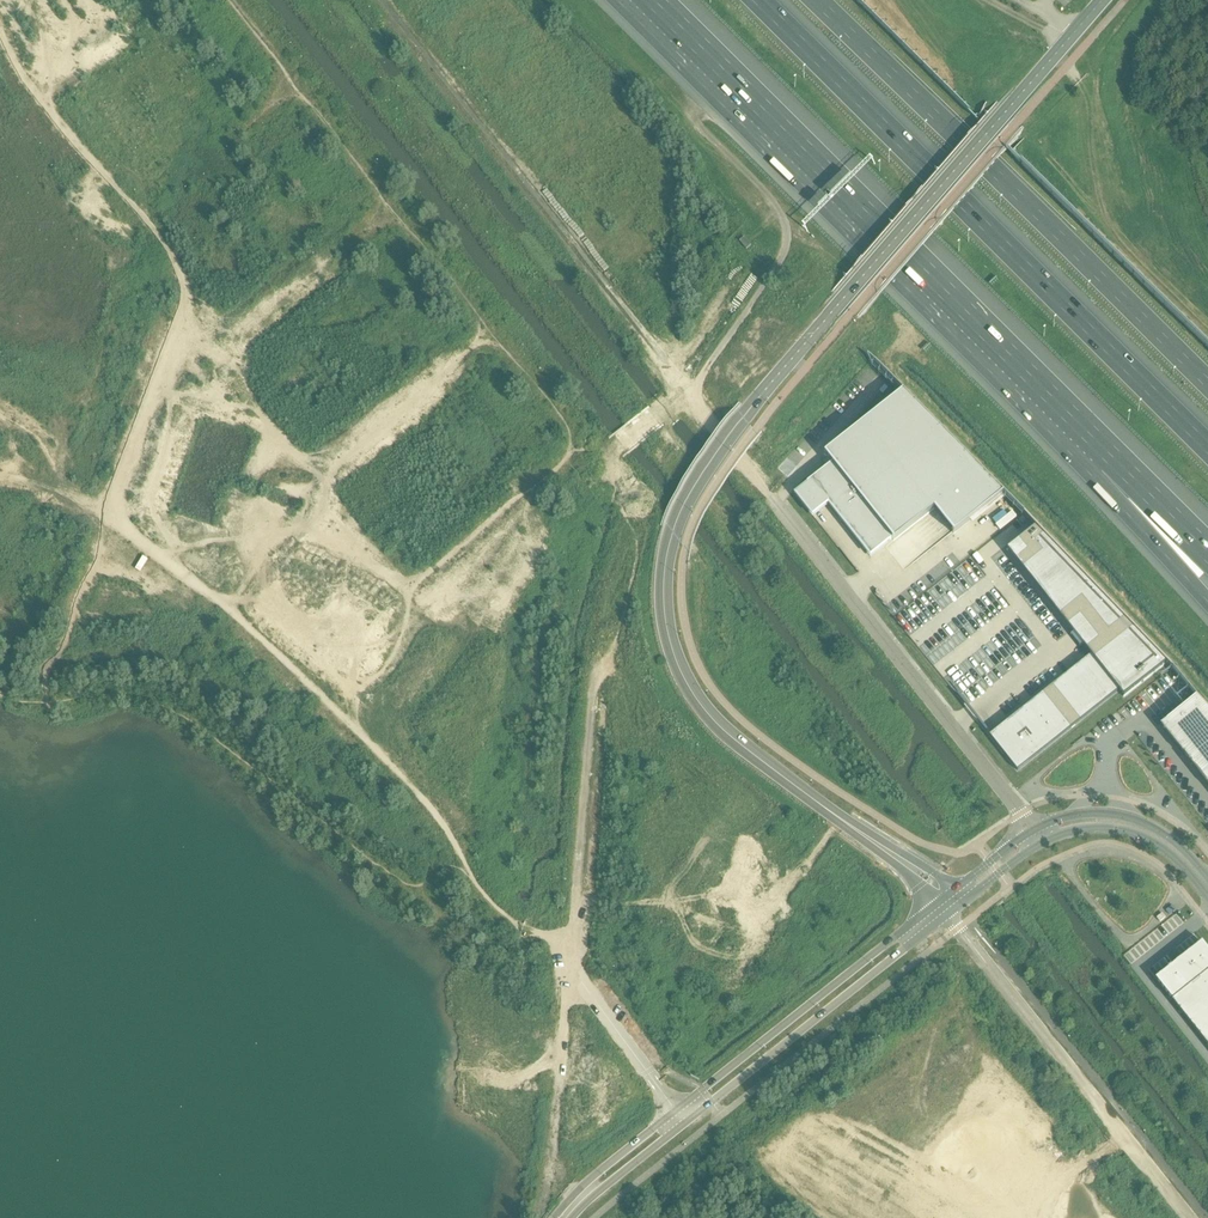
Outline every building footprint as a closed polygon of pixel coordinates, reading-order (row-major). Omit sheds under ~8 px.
[(744,236),(739,241),(746,248),(751,244),(744,236)] [(795,492),(812,513),(828,501),(871,554),(892,537),(893,539),(935,506),(953,528),(952,530),(953,531),(1003,492),(1004,491),(903,389),(902,390),(824,452),(826,454),(827,453),(833,460),(807,481),(807,482),(795,492)] [(795,492),(807,482),(807,481),(795,467),(785,479),(795,492)] [(1084,649),(983,730),(1011,765),(1105,691),(1110,697),(1161,657),(1117,610),(1116,609),(1085,575),(1032,519),(1001,543),(1084,649)] [(1197,698),(1196,697),(1160,726),(1183,755),(1184,754),(1189,761),(1188,762),(1207,786),(1207,709),(1197,698)] [(1171,906),(1166,910),(1169,914),(1175,910),(1171,906)] [(1162,913),(1156,918),(1160,922),(1165,918),(1162,913)] [(1155,981),(1207,1048),(1207,951),(1202,943),(1155,981)]
